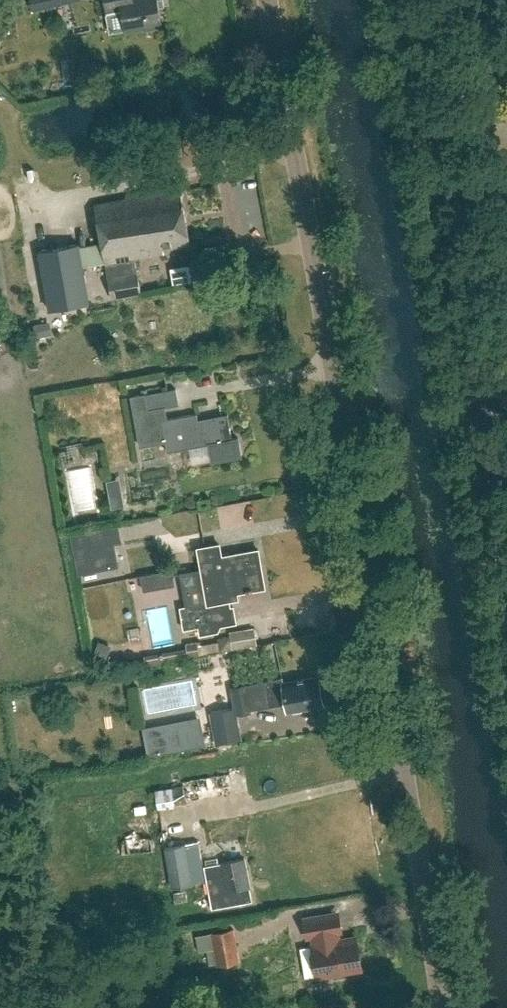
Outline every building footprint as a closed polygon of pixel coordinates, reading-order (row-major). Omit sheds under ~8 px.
[(161,26),(156,0),(119,0),(124,31),(141,27),(142,30),(161,26)] [(164,249),(191,245),(180,188),(95,203),(102,243),(79,247),(79,243),(39,250),(50,310),(89,303),(83,267),(106,263),(108,279),(111,299),(142,294),(136,260),(165,254),(164,249)] [(35,325),(37,337),(51,334),(49,322),(35,325)] [(212,461),(242,456),(239,437),(232,439),(228,414),(198,419),(197,414),(165,420),(163,408),(179,405),(176,389),(132,397),(141,446),(165,441),(167,451),(209,444),(212,461)] [(75,468),(83,510),(108,505),(99,463),(75,468)] [(125,505),(122,492),(109,494),(111,508),(125,505)] [(169,518),(170,529),(202,526),(201,515),(169,518)] [(118,526),(72,535),(79,572),(118,565),(113,543),(121,541),(118,526)] [(180,608),(183,621),(184,628),(198,626),(200,634),(217,631),(216,626),(236,623),(233,607),(230,607),(228,594),(265,587),(258,550),(222,556),(220,544),(198,548),(208,603),(180,608)] [(256,627),(231,631),(232,636),(219,638),(221,651),(259,645),(256,627)] [(109,645),(99,641),(95,652),(105,656),(109,645)] [(188,655),(199,653),(197,642),(186,644),(188,655)] [(283,678),(233,687),(238,714),(252,712),(252,710),(287,703),(288,711),(322,705),(317,677),(284,683),(283,678)] [(242,739),(236,707),(210,712),(216,744),(242,739)] [(170,752),(205,745),(201,722),(165,729),(170,752)] [(23,765),(25,777),(33,775),(31,763),(23,765)] [(195,792),(243,782),(241,770),(193,781),(195,792)] [(241,785),(164,798),(166,809),(243,796),(241,785)] [(164,847),(171,887),(192,883),(185,843),(164,847)] [(253,900),(251,887),(245,858),(205,866),(212,908),(253,900)] [(317,975),(362,968),(357,938),(338,941),(337,935),(331,931),(323,932),(320,917),(304,920),(307,936),(314,935),(316,945),(312,945),(317,975)] [(241,961),(235,929),(197,935),(199,951),(215,948),(218,964),(241,961)]
